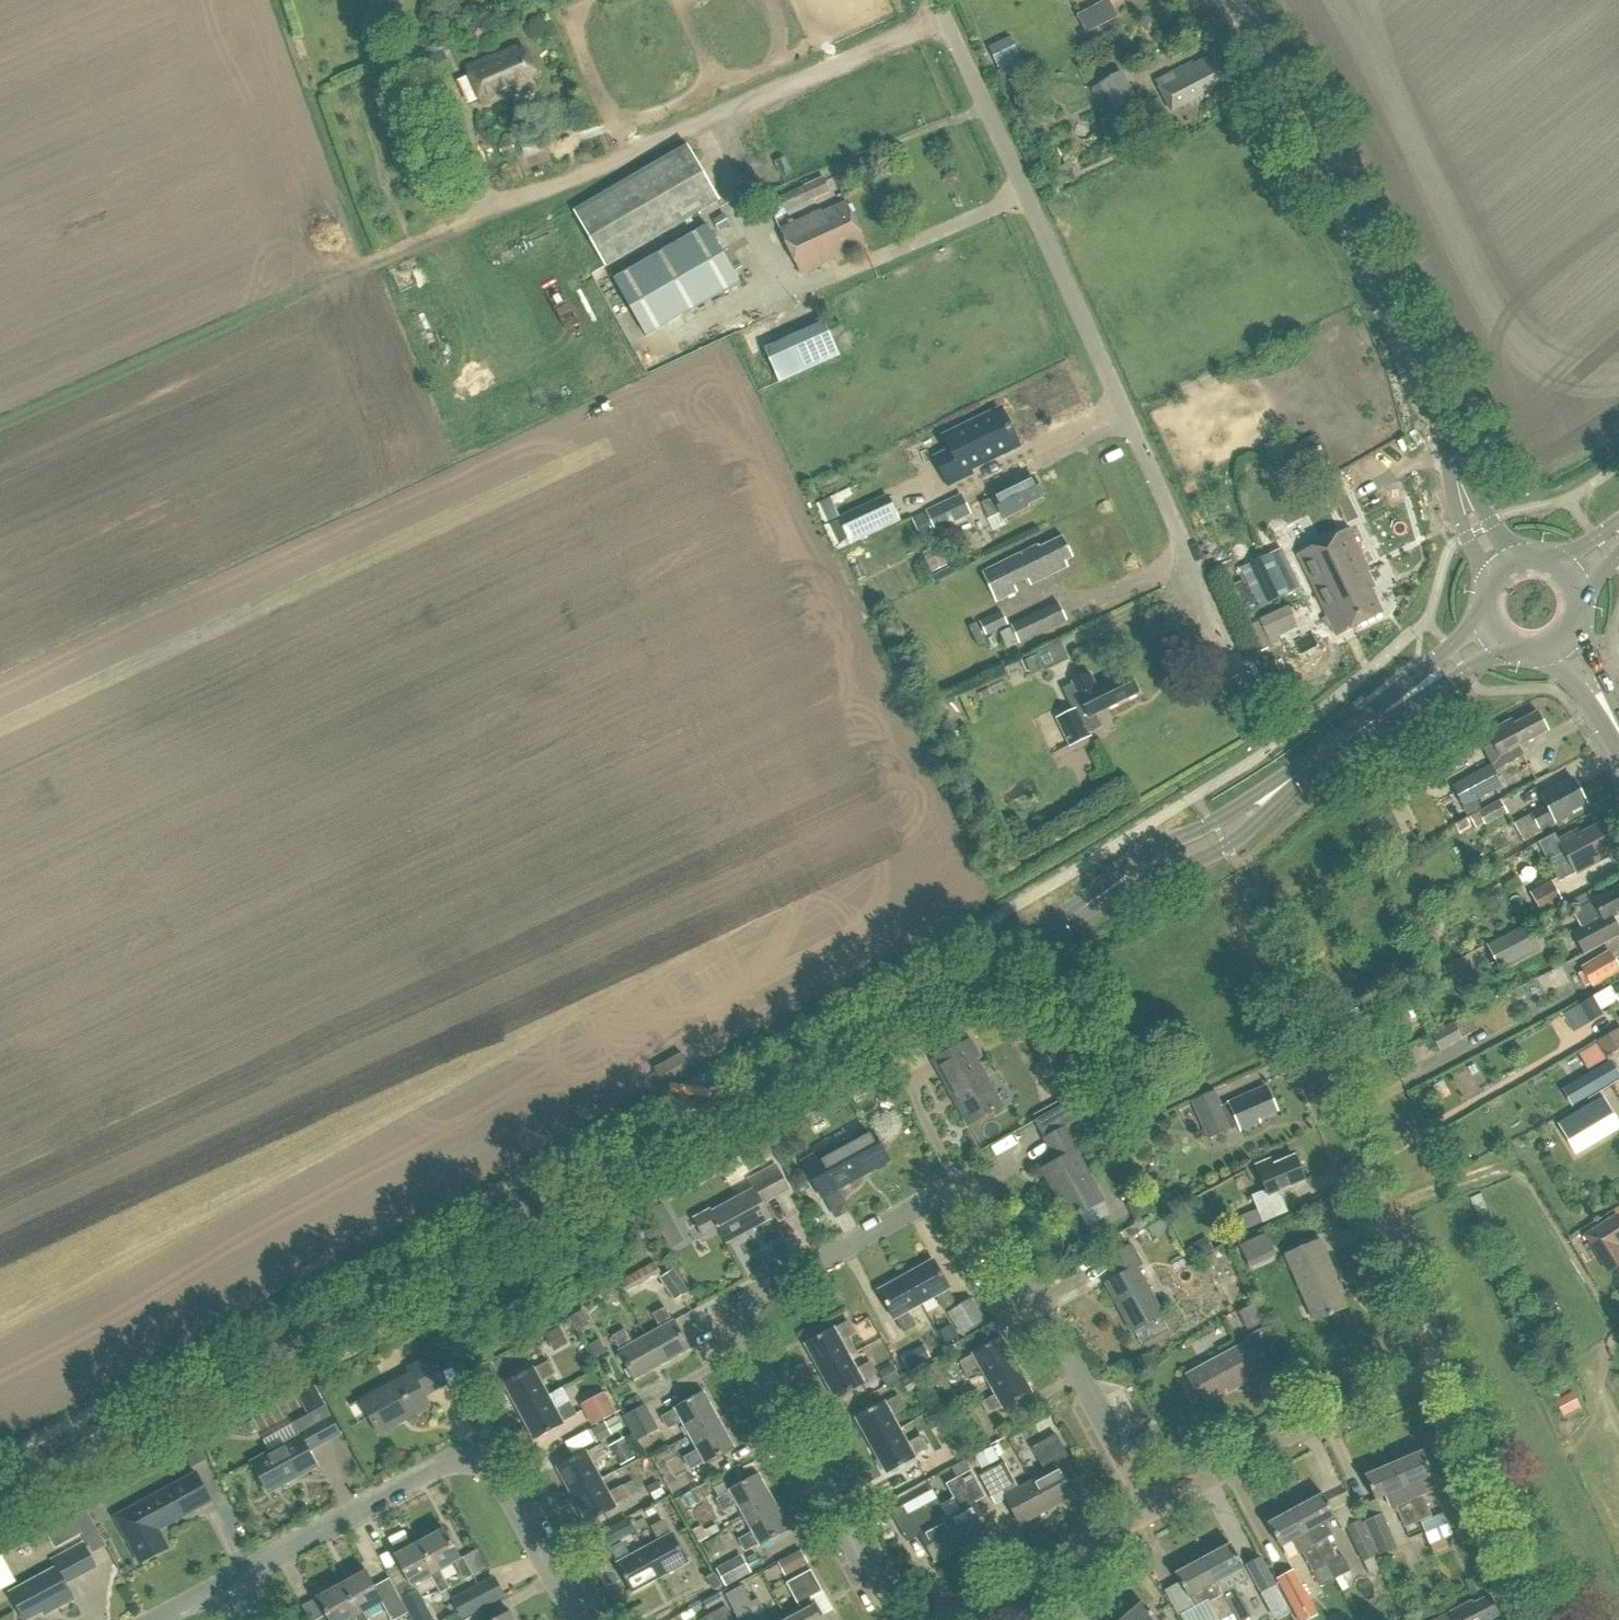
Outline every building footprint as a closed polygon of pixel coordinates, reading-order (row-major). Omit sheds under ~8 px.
[(1118,17),(1109,0),(1105,0),(1076,15),(1086,34),(1118,17)] [(1002,43),(990,49),(996,63),(1009,57),(1002,43)] [(517,47),(491,59),(490,57),(467,67),(484,106),(534,83),(531,76),(537,74),(526,50),(520,53),(517,47)] [(1202,93),(1223,83),(1214,63),(1210,65),(1208,61),(1194,68),(1193,65),(1158,82),(1173,111),(1204,96),(1202,93)] [(1099,83),(1111,110),(1134,100),(1122,73),(1099,83)] [(572,215),(605,273),(721,207),(688,149),(572,215)] [(831,192),(824,176),(779,196),(786,212),(831,192)] [(782,228),(803,273),(865,244),(846,202),(822,213),(821,210),(782,228)] [(708,226),(614,280),(646,336),(740,282),(708,226)] [(742,319),(720,325),(722,334),(745,328),(742,319)] [(840,355),(826,323),(766,349),(780,381),(840,355)] [(936,459),(949,486),(972,475),(969,469),(1018,446),(1001,410),(945,437),(951,451),(936,459)] [(983,503),(990,519),(1001,514),(1003,519),(1027,507),(1026,505),(1043,497),(1034,478),(1013,487),(1011,483),(991,492),(994,499),(983,503)] [(839,519),(851,543),(899,521),(887,496),(839,519)] [(935,530),(970,514),(961,496),(912,519),(917,531),(932,524),(935,530)] [(1383,611),(1372,589),(1375,587),(1368,572),(1370,571),(1351,531),(1300,556),(1337,633),(1383,611)] [(998,600),(1016,592),(1013,586),(1029,579),(1031,584),(1069,566),(1066,561),(1073,558),(1063,537),(1040,548),(1039,545),(984,572),(998,600)] [(1250,561),(1267,601),(1299,588),(1282,547),(1250,561)] [(943,553),(926,560),(931,573),(948,566),(943,553)] [(1060,603),(1012,626),(1020,643),(1068,621),(1060,603)] [(1260,619),(1268,636),(1296,623),(1288,606),(1260,619)] [(984,624),(991,638),(1012,628),(1006,614),(984,624)] [(1050,646),(1054,659),(1081,648),(1076,636),(1050,646)] [(1058,717),(1072,744),(1092,734),(1090,731),(1102,725),(1096,713),(1137,693),(1128,673),(1098,688),(1091,674),(1073,682),(1081,697),(1080,698),(1084,704),(1058,717)] [(1496,770),(1524,755),(1520,745),(1548,731),(1538,712),(1517,723),(1514,718),(1488,732),(1494,743),(1485,748),(1496,770)] [(1445,772),(1437,757),(1423,765),(1430,779),(1445,772)] [(1492,765),(1453,786),(1464,807),(1503,786),(1492,765)] [(1545,806),(1516,822),(1526,840),(1542,831),(1540,828),(1556,819),(1557,821),(1587,803),(1573,779),(1540,798),(1545,806)] [(1381,793),(1357,806),(1378,851),(1395,842),(1388,828),(1397,824),(1381,793)] [(1479,812),(1486,825),(1508,813),(1501,800),(1479,812)] [(1468,819),(1456,825),(1466,845),(1478,839),(1468,819)] [(1561,841),(1579,872),(1614,852),(1598,825),(1582,835),(1579,830),(1561,841)] [(1593,900),(1603,918),(1575,934),(1585,950),(1618,931),(1618,930),(1612,917),(1618,914),(1618,886),(1593,900)] [(1428,912),(1427,920),(1434,925),(1442,921),(1443,913),(1436,908),(1428,912)] [(1486,943),(1498,967),(1537,947),(1525,923),(1486,943)] [(1611,951),(1582,968),(1593,986),(1618,971),(1618,965),(1611,951)] [(1592,997),(1565,1011),(1574,1028),(1601,1014),(1592,997)] [(1452,1024),(1431,1035),(1439,1051),(1461,1040),(1452,1024)] [(1595,1043),(1596,1045),(1603,1058),(1618,1049),(1618,1029),(1595,1043)] [(934,1060),(969,1124),(1001,1106),(975,1059),(979,1056),(970,1040),(934,1060)] [(1596,1045),(1579,1055),(1587,1069),(1604,1059),(1603,1058),(1596,1045)] [(1587,1097),(1618,1078),(1618,1075),(1610,1060),(1577,1081),(1587,1097)] [(1229,1103),(1223,1106),(1217,1091),(1195,1100),(1211,1137),(1238,1125),(1241,1131),(1260,1123),(1259,1119),(1277,1112),(1266,1086),(1229,1102),(1229,1103)] [(1102,1109),(1090,1088),(1072,1098),(1083,1119),(1102,1109)] [(1576,1154),(1606,1137),(1598,1122),(1612,1114),(1602,1097),(1557,1123),(1576,1154)] [(1042,1169),(1070,1219),(1103,1201),(1076,1153),(1081,1150),(1068,1126),(1044,1139),(1056,1161),(1042,1169)] [(888,1161),(870,1129),(820,1156),(818,1152),(801,1161),(804,1166),(820,1194),(822,1197),(888,1161)] [(729,1166),(736,1177),(753,1166),(746,1155),(729,1166)] [(1252,1196),(1263,1222),(1287,1212),(1278,1190),(1305,1179),(1295,1157),(1259,1172),(1266,1190),(1252,1196)] [(719,1229),(727,1242),(770,1219),(762,1204),(789,1189),(775,1165),(748,1180),(753,1189),(712,1212),(710,1210),(693,1219),(704,1238),(719,1229)] [(820,1194),(804,1166),(788,1175),(804,1204),(820,1194)] [(662,1204),(647,1212),(657,1230),(671,1222),(662,1204)] [(1140,1219),(1151,1237),(1166,1227),(1155,1210),(1140,1219)] [(1585,1236),(1609,1274),(1618,1267),(1618,1214),(1585,1236)] [(1214,1250),(1205,1235),(1189,1243),(1190,1244),(1181,1249),(1189,1264),(1214,1250)] [(1236,1247),(1243,1267),(1272,1255),(1264,1236),(1236,1247)] [(1335,1283),(1338,1281),(1320,1240),(1286,1255),(1314,1321),(1346,1308),(1335,1283)] [(1135,1331),(1142,1344),(1167,1330),(1160,1317),(1163,1315),(1136,1268),(1142,1265),(1131,1245),(1108,1257),(1118,1276),(1105,1283),(1132,1332),(1135,1331)] [(906,1275),(922,1304),(936,1296),(944,1309),(955,1303),(948,1290),(949,1289),(933,1260),(906,1275)] [(661,1281),(676,1304),(690,1294),(675,1272),(661,1281)] [(896,1318),(903,1332),(915,1325),(907,1312),(922,1304),(906,1275),(878,1290),(894,1319),(896,1318)] [(935,1332),(943,1344),(983,1319),(969,1297),(944,1312),(951,1322),(935,1332)] [(1262,1324),(1252,1305),(1236,1313),(1246,1332),(1262,1324)] [(646,1336),(662,1365),(690,1349),(674,1320),(672,1321),(665,1308),(653,1314),(661,1328),(646,1336)] [(805,1343),(820,1371),(849,1355),(841,1341),(855,1333),(848,1322),(835,1329),(834,1327),(805,1343)] [(543,1334),(552,1353),(567,1345),(558,1327),(543,1334)] [(619,1351),(634,1380),(662,1365),(646,1336),(632,1344),(624,1330),(613,1337),(620,1350),(619,1351)] [(980,1366),(988,1381),(1016,1365),(1001,1337),(972,1353),(973,1355),(960,1362),(966,1374),(980,1366)] [(1186,1375),(1201,1402),(1233,1385),(1235,1388),(1264,1372),(1248,1342),(1186,1375)] [(446,1352),(435,1358),(441,1368),(452,1362),(446,1352)] [(820,1371),(835,1399),(864,1383),(863,1381),(877,1374),(871,1362),(857,1370),(849,1355),(820,1371)] [(408,1369),(410,1374),(361,1401),(379,1433),(429,1406),(423,1395),(444,1384),(429,1357),(408,1369)] [(504,1383),(519,1411),(548,1396),(540,1381),(554,1374),(548,1362),(534,1369),(533,1368),(504,1383)] [(982,1403),(988,1414),(1002,1407),(1003,1408),(1032,1392),(1016,1365),(988,1381),(996,1395),(982,1403)] [(911,1375),(899,1382),(905,1392),(918,1385),(911,1375)] [(315,1382),(297,1392),(309,1413),(327,1404),(315,1382)] [(578,1403),(590,1426),(615,1413),(604,1391),(578,1403)] [(682,1421),(689,1436),(719,1420),(703,1392),(674,1408),(675,1409),(662,1417),(668,1428),(682,1421)] [(519,1411),(534,1439),(563,1423),(562,1422),(576,1414),(570,1403),(556,1410),(548,1396),(519,1411)] [(856,1417),(871,1445),(900,1429),(892,1415),(905,1407),(899,1396),(885,1403),(885,1402),(856,1417)] [(643,1407),(623,1418),(635,1441),(656,1430),(643,1407)] [(251,1462),(268,1493),(317,1466),(309,1451),(324,1443),(312,1420),(296,1428),(300,1435),(251,1462)] [(684,1457),(690,1469),(704,1462),(705,1463),(734,1447),(719,1420),(689,1436),(697,1450),(684,1457)] [(871,1445),(886,1473),(915,1457),(914,1455),(928,1448),(921,1436),(908,1444),(900,1429),(871,1445)] [(1032,1481),(1048,1510),(1075,1495),(1057,1462),(1068,1457),(1056,1434),(1032,1447),(1046,1473),(1032,1481)] [(203,1446),(186,1455),(193,1467),(209,1458),(203,1446)] [(972,1457),(980,1471),(997,1461),(989,1447),(972,1457)] [(1395,1463),(1419,1521),(1431,1516),(1422,1495),(1427,1493),(1421,1480),(1432,1476),(1422,1451),(1395,1463)] [(1002,1492),(1020,1525),(1048,1510),(1032,1481),(1018,1489),(1003,1463),(979,1476),(991,1498),(1002,1492)] [(1419,1521),(1395,1463),(1365,1476),(1375,1500),(1385,1496),(1391,1508),(1396,1506),(1405,1527),(1419,1521)] [(947,1518),(963,1547),(990,1532),(975,1503),(974,1500),(985,1494),(971,1468),(946,1482),(961,1510),(947,1518)] [(123,1532),(140,1563),(167,1549),(154,1524),(183,1508),(187,1514),(211,1500),(196,1473),(121,1514),(129,1528),(123,1532)] [(736,1503),(744,1517),(773,1501),(758,1474),(729,1489),(730,1491),(717,1499),(723,1510),(736,1503)] [(642,1498),(646,1508),(671,1497),(667,1487),(642,1498)] [(1295,1509),(1333,1579),(1348,1571),(1338,1553),(1332,1556),(1322,1536),(1329,1533),(1324,1523),(1335,1517),(1322,1494),(1295,1509)] [(917,1529),(935,1562),(963,1547),(947,1518),(937,1499),(908,1514),(903,1505),(891,1512),(904,1536),(917,1529)] [(739,1539),(745,1551),(759,1543),(760,1545),(789,1529),(773,1501),(744,1517),(752,1532),(739,1539)] [(100,1531),(88,1509),(46,1531),(56,1550),(83,1534),(86,1539),(100,1531)] [(1280,1547),(1288,1543),(1294,1555),(1299,1552),(1318,1587),(1333,1579),(1295,1509),(1268,1523),(1280,1547)] [(1444,1513),(1421,1522),(1431,1545),(1453,1535),(1444,1513)] [(1378,1514),(1360,1521),(1374,1556),(1392,1549),(1378,1514)] [(644,1548),(660,1577),(688,1562),(672,1533),(670,1534),(663,1520),(652,1527),(659,1540),(644,1548)] [(1340,1526),(1358,1563),(1371,1557),(1354,1520),(1340,1526)] [(614,1527),(598,1536),(604,1548),(621,1539),(614,1527)] [(420,1542),(446,1590),(449,1588),(440,1571),(455,1563),(464,1580),(473,1575),(464,1557),(461,1559),(444,1529),(420,1542)] [(431,1576),(440,1593),(446,1590),(420,1542),(395,1555),(412,1586),(431,1576)] [(617,1563),(632,1592),(660,1577),(644,1548),(630,1556),(623,1542),(611,1549),(618,1562),(617,1563)] [(1203,1559),(1233,1614),(1245,1607),(1235,1587),(1247,1580),(1241,1568),(1243,1567),(1230,1544),(1203,1559)] [(52,1560),(56,1568),(10,1593),(25,1619),(51,1606),(53,1610),(74,1599),(65,1583),(92,1569),(79,1546),(52,1560)] [(797,1570),(808,1564),(801,1551),(789,1557),(797,1570)] [(750,1574),(740,1554),(713,1569),(723,1588),(750,1574)] [(1220,1619),(1221,1619),(1233,1614),(1203,1559),(1176,1573),(1188,1597),(1189,1597),(1194,1607),(1209,1599),(1220,1619)] [(1270,1619),(1284,1619),(1289,1617),(1261,1564),(1245,1572),(1270,1619)] [(9,1582),(0,1565),(0,1587),(9,1582)] [(1291,1568),(1274,1577),(1297,1619),(1304,1619),(1316,1614),(1291,1568)] [(788,1619),(824,1619),(811,1597),(822,1591),(810,1570),(786,1583),(800,1608),(786,1616),(788,1619)] [(342,1584),(359,1615),(355,1617),(357,1619),(368,1619),(364,1612),(381,1603),(390,1619),(394,1619),(406,1613),(387,1577),(374,1585),(366,1571),(342,1584)] [(454,1599),(462,1615),(464,1619),(501,1600),(499,1595),(501,1594),(492,1579),(454,1599)] [(317,1619),(350,1619),(355,1617),(359,1615),(342,1584),(318,1597),(327,1615),(317,1619)] [(401,1597),(409,1612),(413,1619),(433,1619),(416,1589),(401,1597)] [(719,1593),(711,1598),(715,1606),(723,1601),(719,1593)] [(1450,1612),(1435,1619),(1487,1619),(1498,1614),(1489,1595),(1474,1603),(1472,1601),(1450,1612)] [(758,1598),(734,1611),(739,1619),(770,1619),(758,1598)] [(1142,1602),(1121,1619),(1157,1619),(1142,1602)] [(726,1606),(702,1619),(733,1619),(726,1606)] [(510,1612),(495,1619),(515,1619),(510,1612)]
